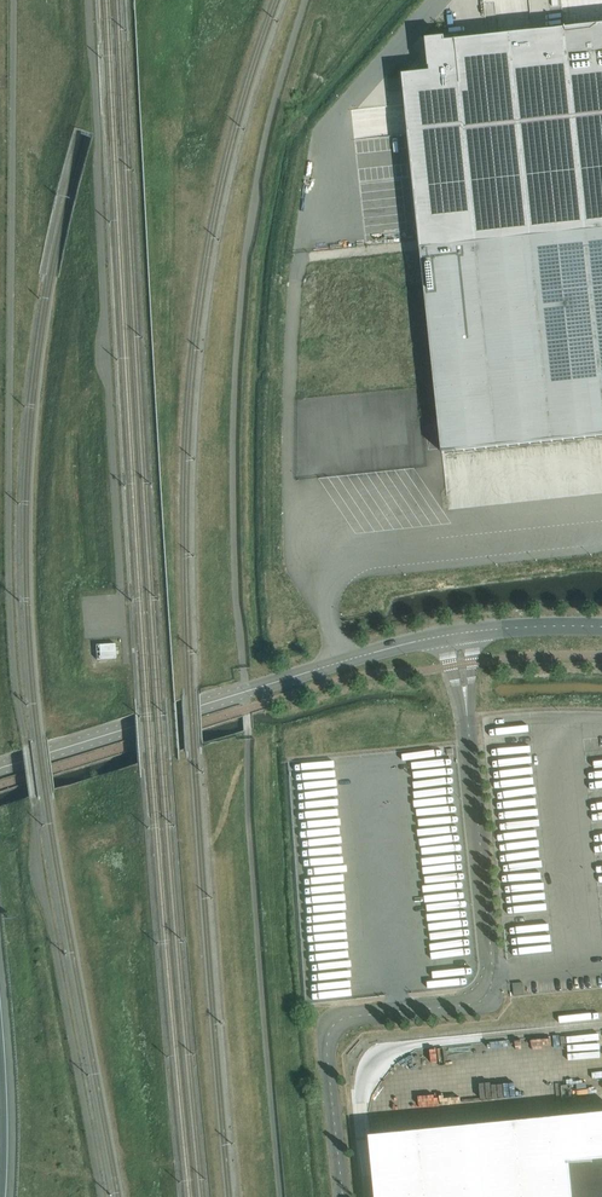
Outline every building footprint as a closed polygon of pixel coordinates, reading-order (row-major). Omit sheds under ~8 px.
[(403,75),(420,240),(421,250),(601,231),(601,25),(445,42),(445,38),(427,40),(430,72),(403,75)] [(421,250),(424,283),(438,416),(442,453),(601,436),(601,231),(421,250)] [(97,659),(116,658),(115,644),(96,645),(97,659)] [(371,1136),(377,1196),(601,1196),(601,1113),(371,1136)]
